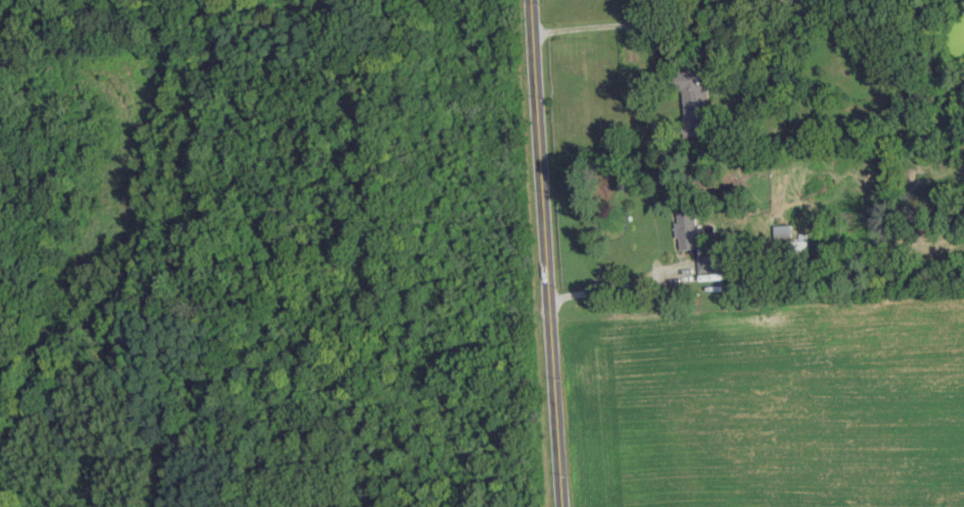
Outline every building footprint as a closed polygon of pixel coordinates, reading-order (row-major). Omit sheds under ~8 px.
[(683,89),(686,136),(710,134),(707,84),(700,85),(699,69),(676,70),(678,89),(683,89)] [(680,250),(699,248),(695,209),(676,211),(680,250)]
